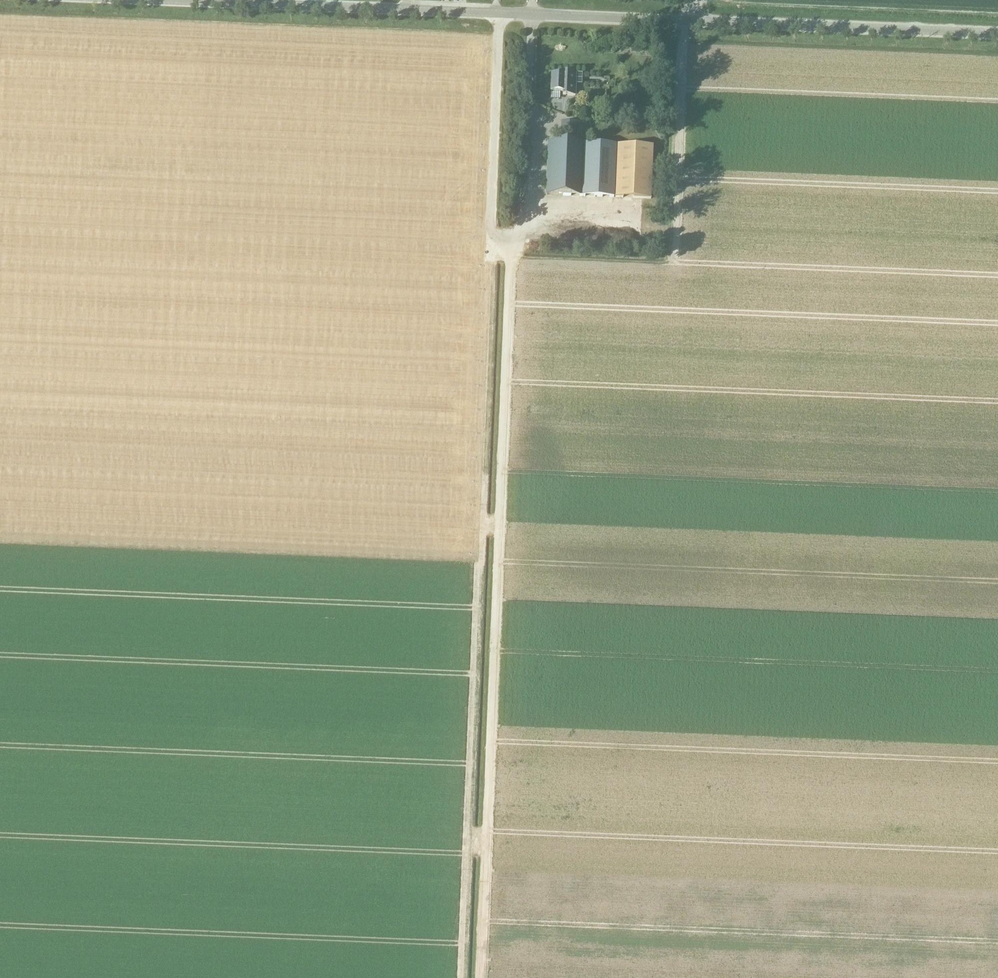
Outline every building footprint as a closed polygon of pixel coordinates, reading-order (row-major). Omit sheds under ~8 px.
[(563,75),(551,75),(550,92),(562,93),(562,96),(575,96),(575,84),(572,84),(573,73),(563,72),(563,75)] [(577,135),(577,120),(565,120),(565,135),(577,135)] [(617,145),(617,146),(615,146),(615,145),(548,142),(546,195),(613,198),(613,197),(615,197),(650,199),(652,147),(617,145)]
